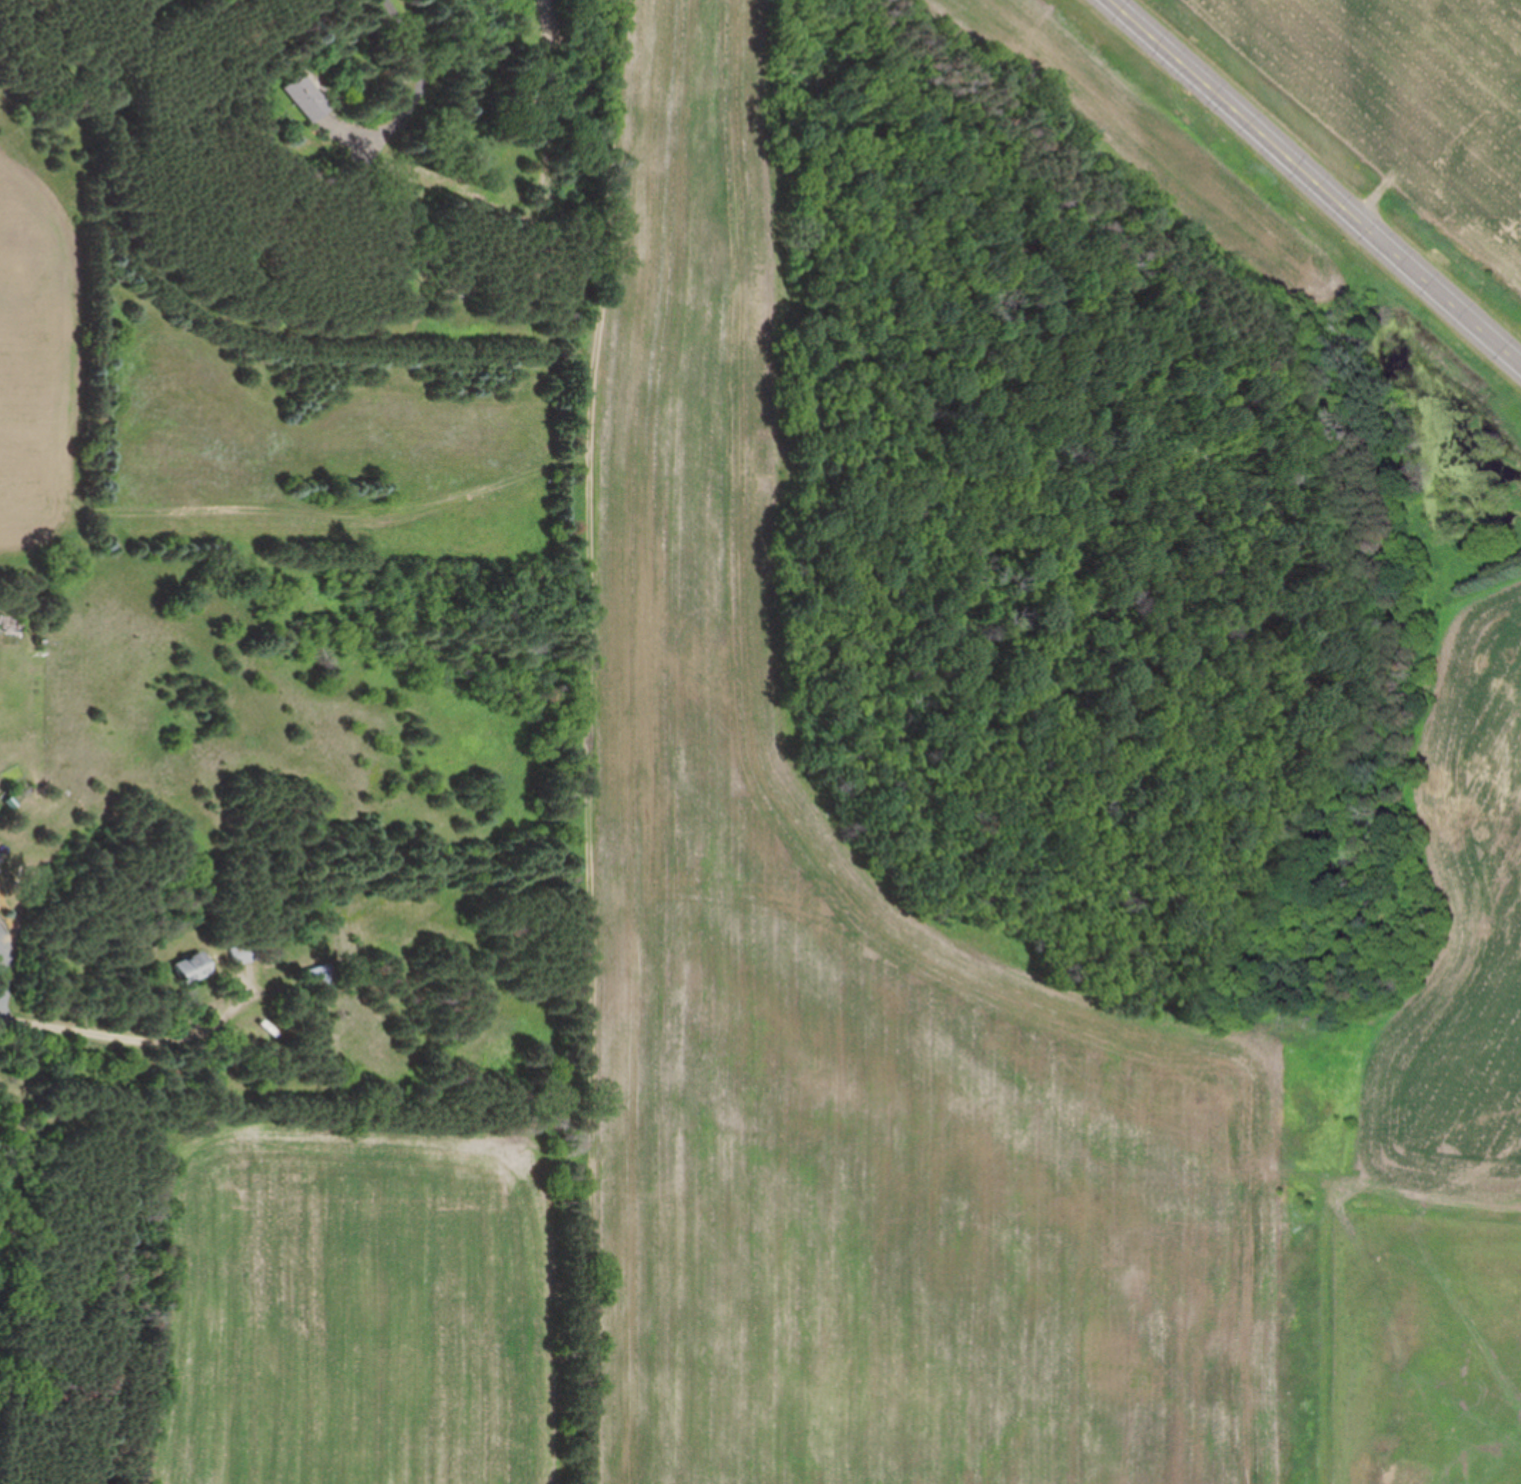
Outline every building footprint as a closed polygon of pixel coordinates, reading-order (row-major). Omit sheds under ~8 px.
[(308,122),(328,108),(304,72),(283,86),(308,122)] [(470,168),(481,169),(482,155),(470,154),(470,168)] [(254,945),(234,948),(236,964),(256,961),(254,945)] [(174,963),(184,985),(212,973),(203,951),(174,963)] [(337,986),(332,963),(305,970),(311,993),(337,986)]
